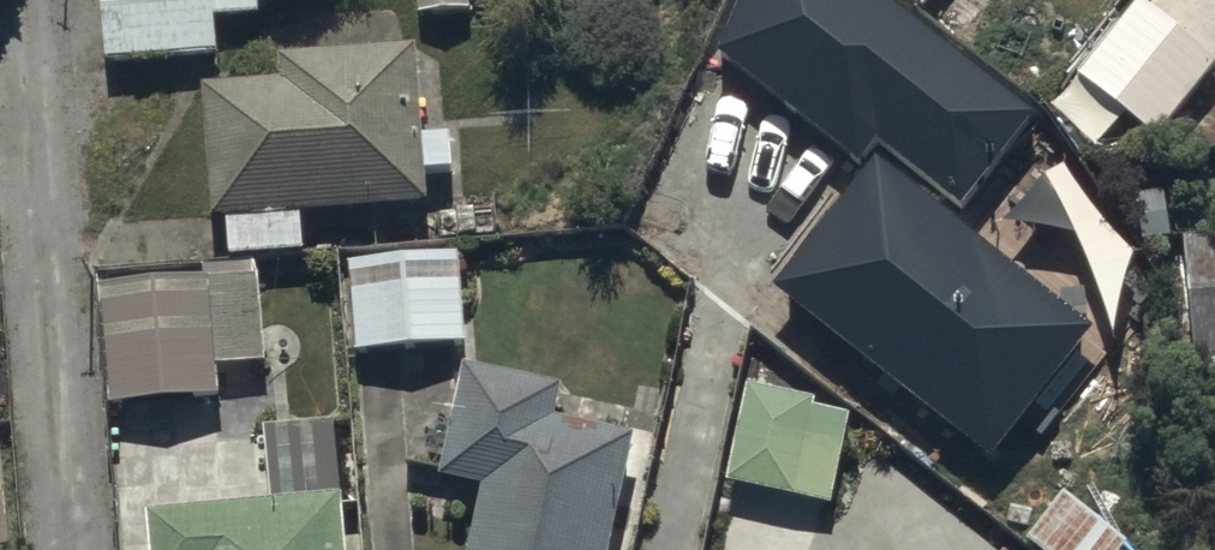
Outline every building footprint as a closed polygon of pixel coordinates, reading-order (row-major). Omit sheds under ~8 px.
[(105,55),(218,52),(217,12),(260,11),(260,0),(101,0),(105,55)] [(864,0),(744,0),(705,56),(862,166),(875,147),(967,211),(1033,118),(864,0)] [(1148,0),(1136,0),(1082,67),(1159,134),(1194,93),(1214,110),(1214,109),(1214,69),(1212,67),(1214,63),(1214,58),(1148,0)] [(304,248),(302,204),(426,197),(417,45),(282,52),(283,74),(207,79),(214,209),(227,208),(232,252),(304,248)] [(1091,331),(875,160),(774,287),(990,458),(1091,331)] [(1185,231),(1194,349),(1214,348),(1214,229),(1185,231)] [(465,340),(459,252),(353,259),(358,347),(465,340)] [(262,267),(98,280),(110,398),(218,390),(216,363),(269,359),(262,267)] [(464,355),(441,474),(483,484),(468,549),(609,549),(636,432),(557,414),(565,378),(464,355)] [(820,396),(747,382),(729,480),(833,500),(850,413),(818,406),(820,396)] [(275,496),(152,504),(155,549),(349,549),(345,492),(340,492),(335,418),(270,423),(275,496)] [(1064,486),(1027,530),(1050,549),(1118,549),(1127,539),(1064,486)]
